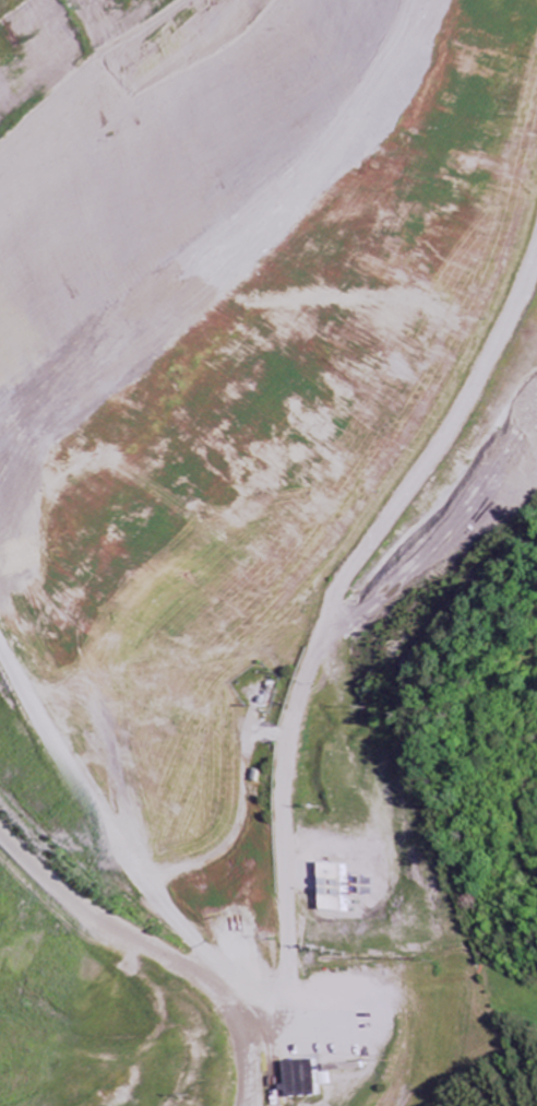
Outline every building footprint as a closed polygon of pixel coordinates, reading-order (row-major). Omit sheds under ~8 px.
[(324,864),(320,910),(347,913),(349,894),(349,886),(351,867),(324,864)] [(276,1063),(277,1098),(302,1097),(301,1062),(276,1063)]
